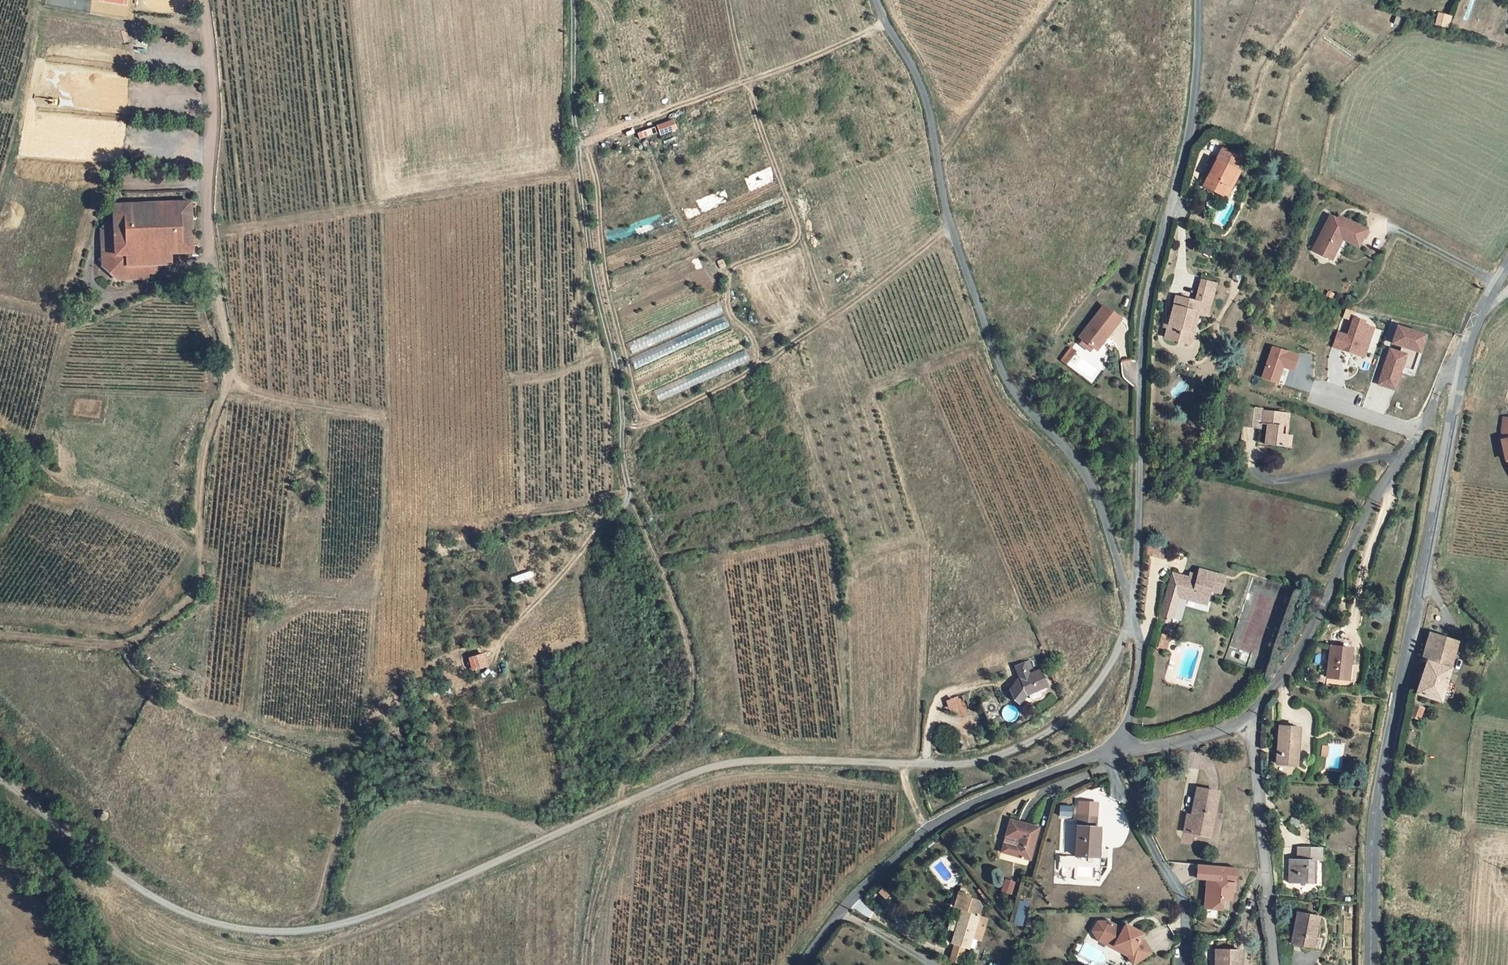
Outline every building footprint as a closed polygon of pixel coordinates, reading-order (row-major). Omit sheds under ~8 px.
[(672,120),(657,126),(660,135),(676,129),(672,120)] [(1196,190),(1194,193),(1204,199),(1210,188),(1214,191),(1224,175),(1220,173),(1227,162),(1208,151),(1201,163),(1197,161),(1193,168),(1197,170),(1192,178),(1188,185),(1196,190)] [(1197,170),(1193,168),(1189,176),(1192,178),(1197,170)] [(1210,188),(1204,199),(1209,201),(1214,191),(1210,188)] [(189,200),(111,204),(112,215),(97,229),(99,266),(115,280),(147,278),(147,265),(169,264),(168,252),(192,250),(189,200)] [(1333,248),(1348,257),(1358,241),(1339,229),(1337,232),(1330,227),(1324,223),(1306,251),(1324,262),(1333,248)] [(1156,324),(1152,334),(1163,337),(1164,334),(1167,335),(1169,326),(1177,329),(1179,320),(1184,321),(1186,313),(1194,316),(1205,284),(1191,280),(1186,295),(1190,296),(1188,302),(1165,295),(1158,315),(1156,324)] [(1078,346),(1087,353),(1091,356),(1114,325),(1097,312),(1074,343),(1078,346)] [(1336,331),(1332,349),(1366,358),(1374,328),(1364,325),(1366,320),(1352,317),(1347,334),(1336,331)] [(1163,337),(1177,342),(1184,321),(1179,320),(1177,329),(1169,326),(1167,335),(1164,334),(1163,337)] [(1387,347),(1377,386),(1397,391),(1407,352),(1421,355),(1426,334),(1395,327),(1390,348),(1387,347)] [(1074,350),(1083,357),(1087,353),(1078,346),(1074,350)] [(1260,379),(1278,384),(1282,370),(1293,373),(1299,355),(1271,346),(1260,379)] [(1064,354),(1054,366),(1058,370),(1069,358),(1064,354)] [(1239,404),(1237,420),(1254,421),(1256,409),(1257,406),(1239,404)] [(1270,423),(1271,410),(1256,409),(1254,421),(1252,441),(1270,443),(1272,432),(1267,431),(1268,423),(1270,423)] [(1493,438),(1490,438),(1494,458),(1497,457),(1499,466),(1506,478),(1507,476),(1507,417),(1493,415),(1491,428),(1493,438)] [(1163,560),(1166,547),(1154,544),(1151,557),(1163,560)] [(1203,604),(1208,587),(1171,576),(1158,621),(1168,624),(1176,597),(1203,604)] [(1167,649),(1170,635),(1161,633),(1158,646),(1167,649)] [(1413,659),(1419,660),(1409,694),(1433,701),(1450,642),(1422,633),(1413,659)] [(1325,649),(1320,680),(1338,682),(1341,668),(1345,668),(1347,652),(1325,649)] [(486,667),(482,654),(468,658),(472,671),(486,667)] [(1021,672),(1009,676),(1005,664),(996,667),(1002,682),(996,685),(990,692),(994,701),(997,703),(1001,698),(1007,696),(1009,696),(1010,700),(1013,701),(1020,699),(1022,696),(1020,692),(1028,689),(1021,672)] [(1263,760),(1283,762),(1288,725),(1268,723),(1263,760)] [(1169,828),(1195,834),(1205,789),(1184,785),(1178,810),(1177,815),(1172,815),(1169,828)] [(105,820),(107,819),(108,818),(108,816),(108,814),(107,812),(106,811),(104,810),(102,809),(101,810),(99,810),(97,812),(97,814),(96,816),(97,817),(98,819),(99,820),(101,821),(103,821),(105,820)] [(1082,817),(1064,817),(1063,825),(1071,825),(1071,828),(1082,829),(1082,817)] [(1016,861),(1024,831),(995,823),(987,854),(1016,861)] [(1084,859),(1085,829),(1082,829),(1071,828),(1071,825),(1063,825),(1061,858),(1084,859)] [(1285,845),(1285,857),(1277,857),(1276,881),(1300,882),(1301,858),(1308,858),(1308,845),(1285,845)] [(1196,878),(1205,879),(1204,908),(1225,909),(1226,900),(1234,900),(1236,865),(1196,863),(1196,878)] [(1005,878),(1001,890),(1011,893),(1015,882),(1005,878)] [(1016,899),(1014,923),(1024,924),(1027,900),(1016,899)] [(949,903),(938,900),(934,914),(942,917),(946,918),(939,941),(936,940),(933,949),(950,953),(955,935),(958,924),(959,921),(951,919),(955,907),(954,907),(948,906),(949,903)] [(959,921),(961,914),(955,907),(951,919),(959,921)] [(1306,925),(1303,924),(1305,916),(1283,911),(1276,943),(1303,949),(1306,938),(1304,937),(1306,925)] [(946,918),(942,917),(936,940),(939,941),(946,918)] [(1085,922),(1081,930),(1086,940),(1095,945),(1101,945),(1111,951),(1106,953),(1114,964),(1117,964),(1136,954),(1127,940),(1130,935),(1112,925),(1110,930),(1095,922),(1085,922)] [(961,936),(964,926),(958,924),(955,935),(961,936)] [(1227,952),(1201,954),(1202,964),(1228,964),(1227,952)]
